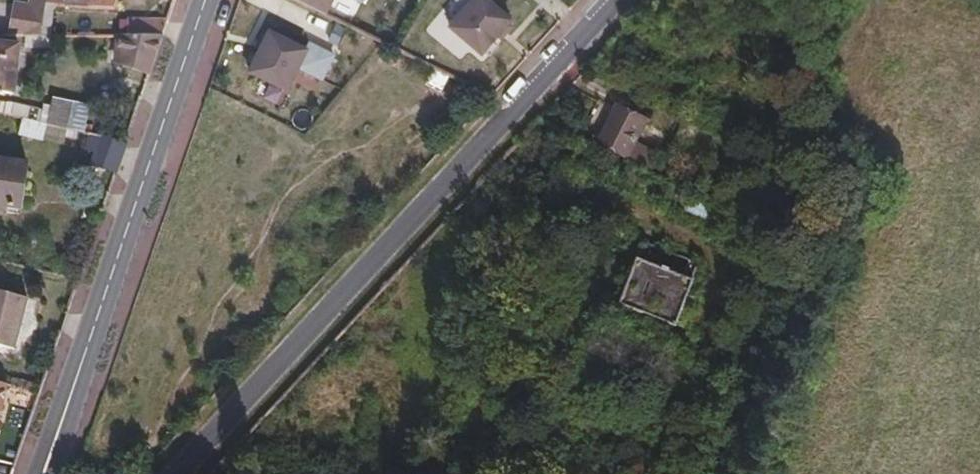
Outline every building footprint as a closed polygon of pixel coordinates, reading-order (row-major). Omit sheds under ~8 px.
[(24,4),(8,2),(2,37),(25,36),(40,36),(45,3),(45,0),(24,0),(24,4)] [(338,0),(293,0),(332,15),(338,0)] [(518,23),(495,0),(455,0),(466,10),(448,28),(482,60),(518,23)] [(53,4),(45,3),(40,36),(51,36),(53,4)] [(143,35),(162,35),(167,21),(144,20),(143,35)] [(290,94),(311,49),(268,28),(247,73),(290,94)] [(115,62),(149,75),(162,35),(143,35),(119,35),(115,62)] [(37,47),(40,36),(25,36),(24,47),(37,47)] [(19,44),(0,42),(0,90),(13,91),(19,44)] [(43,122),(48,105),(41,104),(39,111),(0,103),(0,112),(43,122)] [(58,108),(48,105),(43,122),(54,124),(58,108)] [(626,158),(645,119),(625,110),(605,147),(626,158)] [(78,131),(67,127),(64,137),(75,140),(78,131)] [(90,165),(114,174),(124,144),(88,133),(84,147),(95,151),(90,165)] [(637,147),(629,164),(647,172),(639,188),(713,225),(721,208),(665,182),(672,165),(637,147)] [(25,163),(0,160),(0,205),(19,207),(25,163)] [(690,285),(697,264),(645,243),(620,303),(674,326),(693,286),(690,285)] [(25,297),(0,291),(0,343),(13,347),(25,297)] [(12,469),(0,466),(0,473),(10,473),(12,469)]
